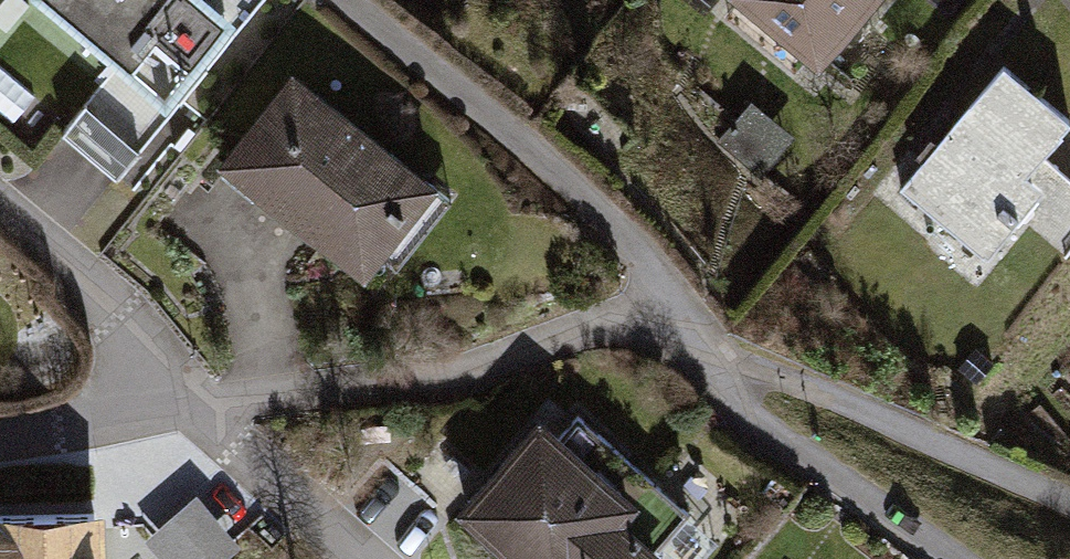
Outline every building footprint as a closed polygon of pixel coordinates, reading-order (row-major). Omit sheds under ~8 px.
[(211,0),(31,0),(21,13),(152,117),(232,17),(211,0)] [(720,14),(815,98),(903,0),(732,0),(720,14)] [(289,73),(213,174),(364,287),(440,187),(289,73)] [(875,204),(978,299),(1031,241),(1065,272),(1069,267),(1069,190),(1051,172),(1069,151),(1069,148),(1007,90),(927,177),(913,164),(875,204)] [(464,519),(511,558),(645,558),(624,542),(644,519),(540,430),(464,519)] [(0,527),(0,558),(104,558),(104,527),(0,527)]
